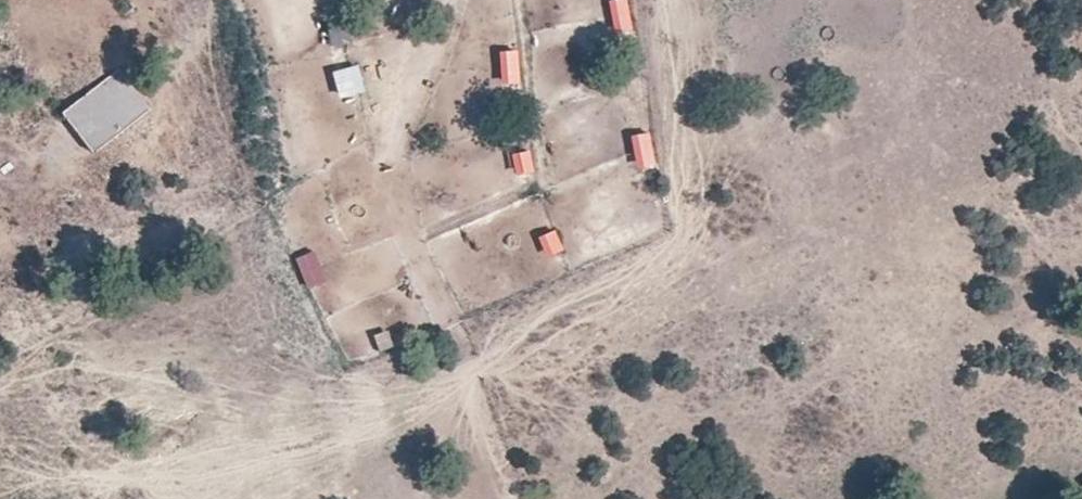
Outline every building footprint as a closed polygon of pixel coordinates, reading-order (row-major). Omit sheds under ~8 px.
[(632,31),(628,0),(613,0),(608,1),(613,33),(632,31)] [(517,51),(497,53),(500,87),(519,86),(517,51)] [(331,72),(336,100),(364,95),(359,67),(331,72)] [(149,115),(119,75),(63,119),(92,158),(149,115)] [(628,139),(637,171),(657,166),(649,133),(628,139)] [(537,239),(546,260),(564,252),(554,232),(537,239)] [(313,261),(295,266),(304,296),(322,291),(313,261)]
